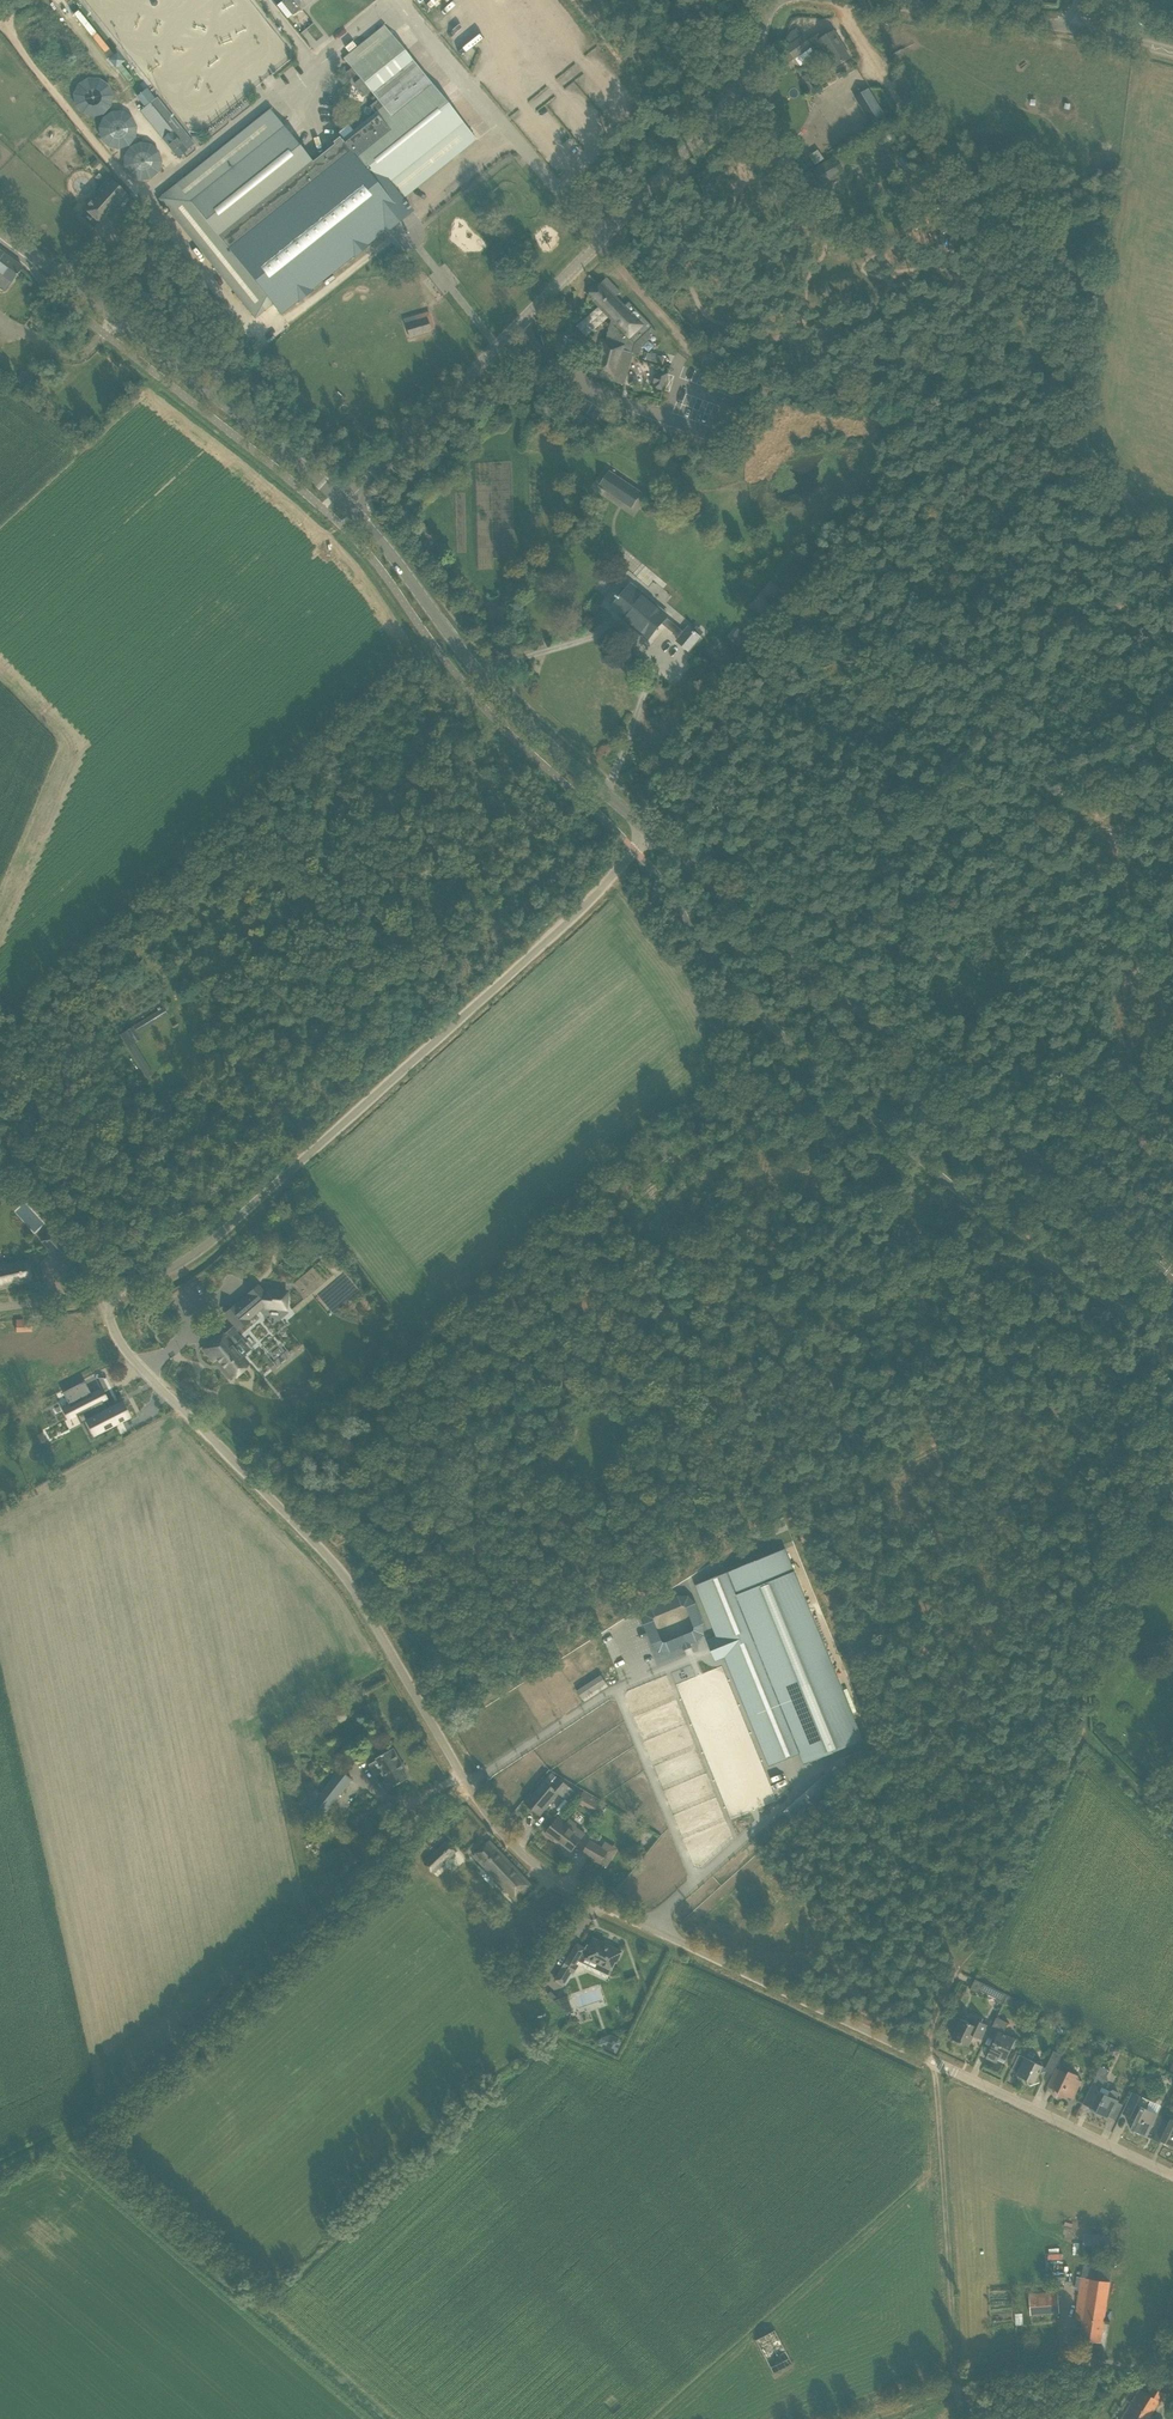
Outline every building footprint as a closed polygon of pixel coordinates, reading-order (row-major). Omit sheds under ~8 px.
[(281,2),(292,16),(301,8),(301,9),(310,2),(309,1),(310,0),(283,0),(281,2)] [(270,108),(158,198),(254,318),(272,304),(280,314),(382,231),(383,232),(391,225),(389,222),(401,213),(403,216),(412,210),(403,199),(476,140),(384,25),(344,58),(380,103),(372,109),(378,116),(356,134),(351,127),(341,135),(347,141),(345,143),(339,136),(333,141),(335,143),(329,147),(313,161),(270,108)] [(827,53),(835,66),(850,58),(834,31),(823,38),(820,33),(807,41),(803,36),(787,47),(790,50),(782,56),(787,64),(795,58),(795,59),(811,48),(815,55),(821,56),(827,53)] [(147,89),(136,97),(144,107),(155,99),(147,89)] [(871,124),(885,115),(869,89),(854,97),(871,124)] [(144,107),(140,111),(177,158),(194,144),(157,97),(155,99),(144,107)] [(840,110),(826,117),(841,144),(855,136),(840,110)] [(133,147),(132,112),(99,113),(100,147),(133,147)] [(886,128),(876,134),(882,144),(892,138),(886,128)] [(829,162),(813,171),(821,184),(837,175),(843,172),(835,158),(829,162)] [(102,222),(128,194),(112,179),(86,207),(102,222)] [(407,218),(392,231),(406,247),(421,234),(407,218)] [(4,292),(22,267),(3,253),(0,258),(0,288),(4,292)] [(656,332),(652,329),(654,327),(630,302),(626,306),(617,297),(621,293),(606,278),(588,295),(596,304),(615,321),(609,341),(605,340),(598,363),(594,361),(590,375),(617,383),(624,385),(633,353),(640,354),(641,347),(656,332)] [(590,332),(605,318),(593,306),(579,320),(590,332)] [(430,312),(405,320),(410,336),(435,328),(430,312)] [(647,352),(645,360),(662,364),(664,357),(647,352)] [(650,387),(663,390),(668,373),(655,370),(650,387)] [(23,372),(15,383),(23,390),(32,378),(23,372)] [(631,506),(640,492),(608,472),(599,486),(631,506)] [(701,639),(689,629),(685,633),(665,618),(668,614),(662,610),(659,613),(640,597),(643,594),(631,585),(621,597),(619,596),(617,599),(609,608),(617,614),(618,613),(648,639),(656,629),(661,622),(680,639),(677,643),(689,653),(701,639)] [(739,629),(731,640),(738,645),(746,635),(739,629)] [(122,1035),(147,1078),(154,1074),(135,1044),(142,1039),(138,1033),(169,1013),(165,1007),(122,1035)] [(29,1269),(27,1259),(6,1264),(5,1262),(0,1263),(0,1289),(11,1287),(11,1285),(31,1280),(29,1269)] [(234,1305),(224,1313),(234,1324),(238,1330),(248,1322),(247,1320),(263,1306),(285,1308),(286,1292),(267,1290),(266,1294),(264,1293),(257,1285),(248,1294),(249,1295),(235,1306),(234,1305)] [(31,1330),(31,1319),(16,1320),(16,1331),(31,1330)] [(222,1333),(204,1349),(214,1361),(215,1360),(231,1379),(248,1364),(242,1356),(234,1346),(235,1345),(226,1334),(225,1336),(223,1334),(222,1333)] [(81,1382),(62,1392),(69,1405),(63,1408),(68,1419),(76,1415),(90,1408),(95,1417),(86,1421),(94,1435),(129,1416),(122,1402),(107,1410),(103,1401),(106,1399),(101,1389),(91,1394),(88,1395),(81,1382)] [(76,1450),(71,1462),(79,1465),(84,1454),(76,1450)] [(785,1549),(705,1581),(726,1632),(714,1636),(707,1639),(715,1659),(723,1656),(734,1652),(778,1761),(799,1753),(804,1764),(863,1740),(785,1549)] [(726,1632),(705,1581),(695,1585),(714,1636),(726,1632)] [(697,1602),(689,1595),(679,1595),(652,1606),(644,1613),(643,1624),(652,1644),(660,1651),(670,1652),(682,1647),(684,1649),(692,1646),(691,1644),(698,1641),(705,1633),(705,1623),(697,1602)] [(606,1663),(618,1652),(606,1636),(593,1647),(606,1663)] [(627,1664),(632,1671),(641,1665),(631,1648),(605,1664),(611,1674),(627,1664)] [(778,1761),(734,1652),(723,1656),(767,1765),(778,1761)] [(601,1675),(577,1691),(582,1699),(606,1684),(601,1675)] [(393,1748),(390,1749),(376,1758),(387,1776),(379,1781),(385,1791),(393,1786),(393,1787),(407,1778),(403,1771),(405,1769),(401,1761),(393,1748)] [(832,1767),(784,1810),(792,1820),(835,1781),(841,1776),(832,1767)] [(305,1803),(322,1817),(352,1779),(340,1769),(317,1798),(312,1794),(305,1803)] [(552,1771),(532,1793),(524,1802),(539,1815),(559,1792),(562,1794),(569,1786),(552,1771)] [(554,1840),(555,1838),(572,1851),(585,1834),(575,1826),(577,1824),(570,1819),(566,1824),(557,1817),(545,1833),(554,1840)] [(588,1842),(582,1852),(601,1863),(608,1850),(602,1847),(590,1839),(588,1842)] [(489,1840),(476,1852),(477,1853),(473,1856),(517,1901),(533,1886),(489,1840)] [(425,1863),(434,1873),(444,1862),(443,1862),(449,1855),(450,1857),(456,1851),(448,1841),(425,1863)] [(601,1964),(598,1969),(609,1975),(616,1961),(618,1962),(623,1952),(593,1938),(591,1944),(588,1943),(586,1947),(578,1942),(556,1979),(564,1984),(571,1972),(573,1973),(579,1964),(577,1963),(582,1955),(601,1964)] [(495,1971),(509,1985),(514,1979),(500,1966),(495,1971)] [(995,2001),(1003,2005),(1007,1995),(975,1979),(970,1989),(978,1993),(979,1990),(996,1998),(995,2001)] [(568,2015),(574,2013),(569,1996),(555,2001),(568,2015)] [(962,2045),(964,2044),(968,2046),(973,2035),(981,2038),(986,2028),(987,2024),(972,2017),(970,2023),(961,2019),(957,2027),(952,2038),(956,2040),(956,2042),(957,2045),(959,2046),(962,2045)] [(996,2017),(992,2025),(987,2036),(994,2039),(986,2057),(996,2062),(997,2060),(1004,2063),(1011,2047),(1014,2049),(1018,2040),(1003,2033),(1008,2022),(996,2017)] [(604,2038),(600,2044),(619,2053),(625,2040),(613,2034),(604,2038)] [(1105,2054),(1109,2045),(1103,2043),(1099,2051),(1105,2054)] [(1119,2051),(1116,2046),(1112,2047),(1109,2051),(1112,2055),(1117,2055),(1119,2051)] [(1047,2070),(1053,2073),(1056,2067),(1056,2068),(1062,2055),(1053,2050),(1046,2067),(1047,2070)] [(1019,2054),(1017,2057),(1012,2068),(1015,2070),(1019,2080),(1025,2078),(1027,2079),(1029,2085),(1040,2081),(1038,2076),(1039,2072),(1044,2071),(1040,2060),(1035,2062),(1019,2054)] [(1093,2081),(1088,2092),(1083,2103),(1096,2110),(1095,2112),(1107,2117),(1112,2108),(1114,2109),(1118,2100),(1117,2099),(1119,2095),(1118,2092),(1113,2090),(1111,2090),(1110,2091),(1101,2087),(1102,2085),(1110,2070),(1100,2066),(1093,2081)] [(1066,2098),(1068,2096),(1075,2093),(1080,2083),(1081,2080),(1077,2078),(1078,2075),(1069,2071),(1067,2073),(1056,2068),(1056,2067),(1053,2073),(1047,2086),(1058,2091),(1057,2094),(1066,2098)] [(1132,2091),(1127,2102),(1122,2113),(1134,2119),(1133,2123),(1131,2123),(1130,2126),(1131,2130),(1134,2132),(1136,2131),(1147,2136),(1152,2125),(1157,2113),(1147,2108),(1151,2100),(1132,2091)] [(1158,2128),(1153,2139),(1160,2143),(1161,2141),(1169,2144),(1168,2146),(1172,2148),(1172,2120),(1171,2119),(1169,2122),(1163,2119),(1158,2128)] [(1082,2248),(1094,2250),(1106,2252),(1108,2238),(1084,2234),(1082,2248)] [(1100,2342),(1109,2283),(1111,2271),(1086,2267),(1085,2277),(1085,2278),(1077,2276),(1075,2289),(1078,2290),(1074,2319),(1082,2320),(1079,2339),(1100,2342)] [(1059,2312),(1058,2293),(1052,2293),(1052,2292),(1029,2293),(1031,2314),(1059,2312)] [(1023,2324),(1022,2313),(1015,2314),(1016,2325),(1023,2324)] [(756,2340),(774,2373),(793,2363),(775,2330),(756,2340)] [(1164,2393),(1153,2386),(1148,2393),(1140,2388),(1121,2418),(1148,2418),(1164,2393)]
